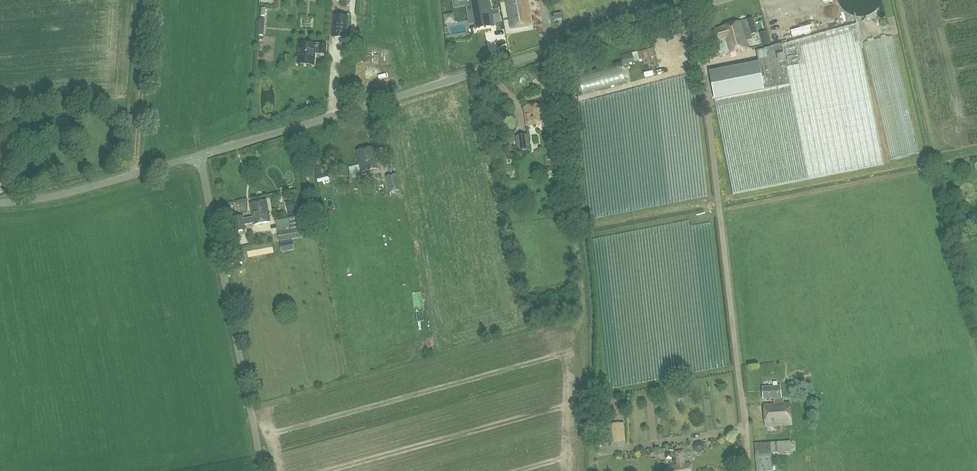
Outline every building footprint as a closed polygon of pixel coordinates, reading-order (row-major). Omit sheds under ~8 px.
[(488,0),(471,0),(473,11),(487,9),(485,1),(488,1),(488,0)] [(510,29),(531,25),(526,0),(510,0),(505,1),(510,29)] [(333,15),(331,38),(347,39),(348,16),(333,15)] [(474,18),(476,24),(476,29),(490,26),(488,16),(474,18)] [(741,22),(712,30),(716,43),(720,57),(728,54),(728,53),(748,47),(745,36),(746,35),(750,34),(750,35),(757,33),(753,17),(746,20),(741,22)] [(856,25),(756,52),(767,91),(714,100),(733,194),(834,174),(884,164),(856,25)] [(791,38),(810,33),(808,27),(790,32),(791,38)] [(319,53),(325,54),(326,44),(319,44),(315,44),(316,43),(299,42),(297,64),(314,65),(315,52),(319,53)] [(654,47),(639,51),(641,59),(656,55),(654,47)] [(635,62),(632,53),(621,56),(623,65),(635,62)] [(709,72),(714,100),(763,91),(758,63),(709,72)] [(585,86),(627,77),(626,69),(583,78),(585,86)] [(541,105),(524,107),(526,125),(543,123),(555,121),(553,105),(544,106),(544,107),(541,107),(541,105)] [(530,150),(528,135),(515,136),(518,152),(530,150)] [(361,172),(378,168),(373,147),(356,151),(361,172)] [(556,157),(558,172),(568,171),(565,155),(556,157)] [(314,168),(317,182),(329,179),(326,165),(314,168)] [(385,176),(389,192),(400,190),(396,173),(385,176)] [(559,178),(561,196),(569,195),(567,177),(559,178)] [(252,217),(244,218),(245,224),(253,223),(254,225),(270,221),(266,200),(250,203),(252,217)] [(296,200),(285,202),(287,213),(298,211),(296,200)] [(232,218),(234,232),(246,230),(243,216),(232,218)] [(280,240),(300,236),(302,236),(299,217),(288,219),(290,230),(278,232),(280,240)] [(780,385),(762,387),(763,399),(773,398),(774,403),(764,404),(765,427),(792,425),(790,402),(784,403),(783,397),(781,397),(780,385)] [(613,442),(611,425),(598,426),(601,444),(613,442)] [(808,447),(813,440),(810,437),(804,445),(808,447)] [(754,443),(756,470),(772,470),(771,455),(780,454),(779,453),(791,452),(790,441),(754,443)] [(675,451),(676,464),(665,466),(666,470),(690,470),(689,462),(684,463),(683,450),(675,451)]
